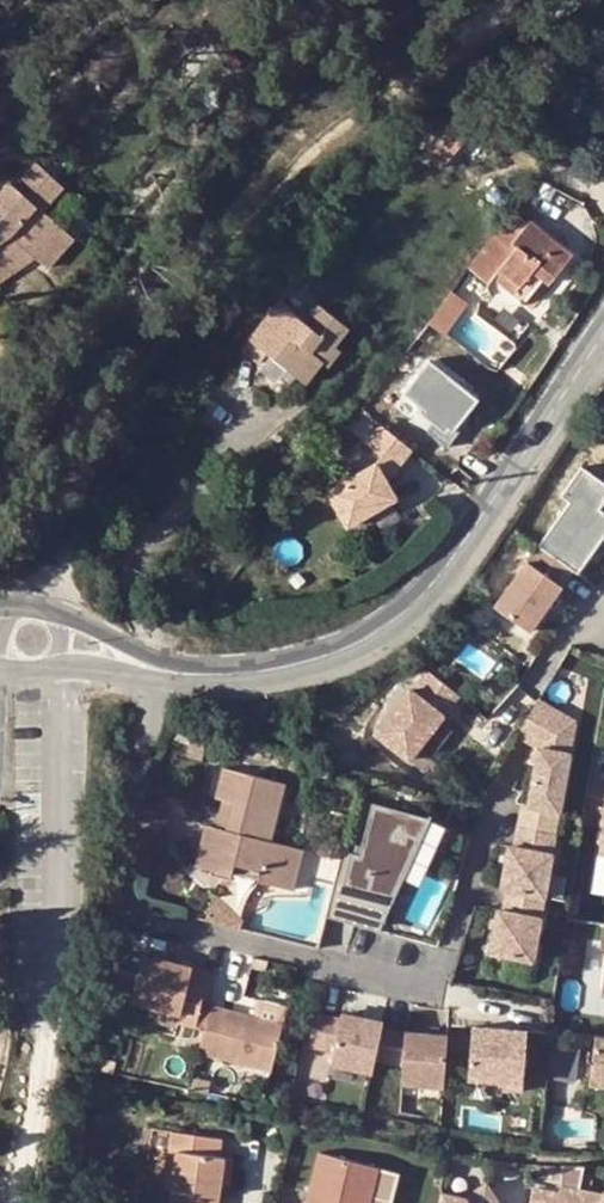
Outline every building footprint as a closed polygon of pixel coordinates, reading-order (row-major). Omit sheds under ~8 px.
[(436,135),(426,128),(420,135),(413,143),(423,151),(436,135)] [(407,139),(413,143),(420,135),(414,131),(407,139)] [(86,165),(60,142),(21,185),(39,203),(13,231),(0,240),(0,284),(41,257),(51,266),(79,237),(47,208),(86,165)] [(13,231),(39,203),(21,185),(17,183),(0,201),(0,240),(13,231)] [(520,232),(505,220),(469,267),(488,283),(493,276),(514,292),(518,295),(513,301),(520,306),(525,300),(542,277),(548,283),(572,254),(529,220),(520,232)] [(416,338),(433,350),(468,304),(451,290),(416,338)] [(329,366),(341,350),(333,345),(347,328),(318,305),(305,322),(280,303),(244,350),(260,364),(269,353),(306,381),(322,362),(329,366)] [(433,350),(416,338),(405,354),(420,367),(433,350)] [(103,348),(97,343),(88,356),(94,360),(103,348)] [(433,350),(420,367),(427,372),(440,355),(433,350)] [(400,469),(412,452),(380,428),(367,445),(383,457),(400,469)] [(376,466),(388,484),(400,469),(383,457),(376,466)] [(351,531),(399,501),(388,484),(376,466),(329,497),(351,531)] [(577,573),(603,535),(603,512),(599,508),(603,501),(603,482),(581,466),(560,495),(569,501),(538,545),(572,569),(577,573)] [(528,631),(572,569),(538,545),(494,606),(528,631)] [(417,688),(446,711),(458,695),(430,672),(417,688)] [(446,711),(417,688),(414,692),(443,715),(446,711)] [(414,692),(409,689),(374,733),(408,759),(443,715),(414,692)] [(540,695),(517,731),(530,739),(555,704),(540,695)] [(555,704),(530,739),(533,742),(566,746),(570,713),(555,704)] [(566,746),(533,742),(526,802),(559,806),(566,746)] [(328,776),(330,765),(307,759),(305,771),(328,776)] [(208,825),(199,865),(214,869),(232,873),(232,872),(235,863),(262,870),(260,878),(260,882),(294,891),(304,848),(271,841),(279,802),(273,800),(277,780),(224,769),(217,799),(221,800),(233,802),(227,830),(215,827),(208,825)] [(590,777),(586,796),(603,799),(603,779),(590,777)] [(273,800),(279,802),(284,782),(277,780),(273,800)] [(586,796),(581,822),(600,824),(596,854),(603,855),(603,799),(586,796)] [(233,802),(221,800),(215,827),(227,830),(233,802)] [(526,802),(523,823),(556,827),(559,806),(526,802)] [(351,852),(342,886),(392,899),(429,818),(371,803),(359,855),(351,852)] [(496,950),(540,955),(556,827),(517,822),(514,843),(509,842),(504,886),(509,886),(507,907),(501,906),(496,950)] [(304,848),(294,891),(307,894),(317,851),(304,848)] [(342,886),(351,852),(342,851),(326,918),(378,930),(392,899),(342,886)] [(235,863),(232,872),(260,878),(262,870),(235,863)] [(215,896),(209,921),(242,929),(244,921),(215,896)] [(437,925),(436,903),(408,904),(409,926),(437,925)] [(202,1003),(209,971),(143,955),(136,987),(117,982),(112,1000),(163,1011),(182,1017),(181,1024),(205,1030),(206,1022),(211,1005),(202,1003)] [(205,1030),(199,1053),(272,1071),(284,1023),(252,1015),(230,1010),(211,1005),(206,1022),(205,1030)] [(252,1015),(284,1023),(285,1014),(254,1006),(252,1015)] [(163,1011),(161,1019),(181,1024),(182,1017),(163,1011)] [(441,1094),(445,1043),(403,1040),(379,1035),(381,1029),(340,1020),(339,1026),(315,1020),(308,1052),(332,1058),(329,1071),(370,1080),(373,1067),(401,1073),(399,1091),(441,1094)] [(526,1026),(471,1022),(467,1077),(502,1079),(502,1087),(521,1088),(526,1026)] [(593,1036),(587,1085),(603,1087),(603,1038),(593,1036)] [(580,1076),(577,1042),(552,1044),(555,1078),(580,1076)] [(193,1077),(191,1089),(208,1093),(211,1081),(193,1077)] [(225,1157),(219,1156),(222,1138),(172,1132),(170,1150),(179,1151),(174,1190),(172,1202),(209,1202),(210,1196),(219,1197),(221,1184),(225,1157)] [(170,1150),(165,1189),(174,1190),(179,1151),(170,1150)] [(231,1185),(235,1158),(225,1157),(221,1184),(231,1185)] [(403,1175),(343,1159),(332,1202),(396,1202),(403,1175)] [(487,1187),(466,1201),(443,1195),(441,1202),(498,1202),(487,1187)]
